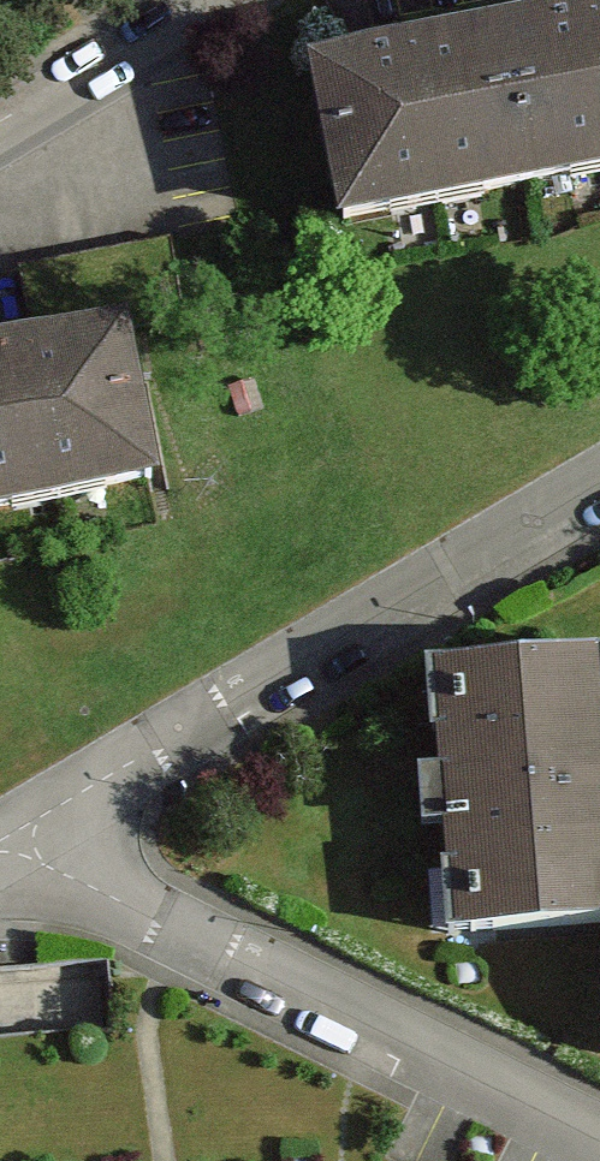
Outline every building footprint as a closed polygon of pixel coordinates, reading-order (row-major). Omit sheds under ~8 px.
[(340,227),(599,177),(599,0),(565,0),(306,50),(340,227)] [(153,484),(123,320),(0,343),(0,512),(153,484)] [(442,680),(454,938),(599,931),(599,673),(442,680)]
